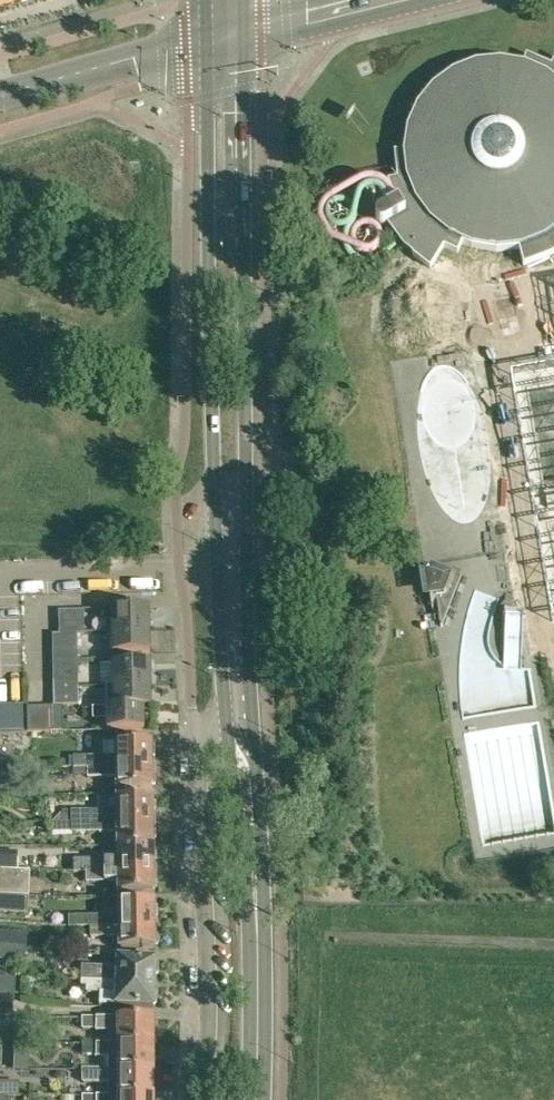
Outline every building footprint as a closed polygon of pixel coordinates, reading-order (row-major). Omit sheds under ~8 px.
[(8,12),(31,4),(38,0),(0,0),(0,13),(8,12)] [(490,321),(498,323),(506,323),(514,323),(522,323),(530,321),(537,320),(542,318),(547,316),(552,314),(553,312),(553,295),(550,284),(553,283),(553,60),(551,65),(533,57),(526,54),(526,55),(523,63),(515,62),(500,60),(476,63),(453,72),(433,86),(418,105),(408,128),(406,140),(405,140),(404,151),(394,151),(397,178),(388,180),(396,202),(391,205),(385,208),(379,212),(377,213),(376,214),(376,216),(375,218),(376,220),(377,222),(378,223),(379,224),(381,225),(383,225),(385,225),(387,224),(392,231),(398,239),(403,246),(407,249),(414,254),(412,255),(408,258),(404,261),(400,265),(397,269),(395,273),(393,278),(392,283),(391,288),(391,293),(392,298),(393,303),(395,308),(398,312),(401,316),(405,320),(409,323),(413,326),(418,328),(423,329),(428,330),(433,330),(438,329),(443,328),(448,325),(452,323),(457,320),(460,316),(463,312),(466,308),(468,303),(469,298),(470,292),(494,295),(493,313),(494,315),(495,315),(495,321),(490,320),(490,321)] [(502,375),(544,625),(553,623),(553,367),(502,375)] [(444,596),(450,581),(427,573),(426,572),(433,614),(438,613),(436,598),(444,596)] [(106,630),(111,630),(150,629),(149,606),(103,607),(103,618),(106,618),(106,630)] [(59,610),(60,633),(79,633),(85,633),(85,609),(59,610)] [(150,652),(150,629),(111,630),(112,652),(150,652)] [(79,633),(60,633),(53,633),(54,659),(79,659),(79,633)] [(54,659),(54,683),(80,682),(79,659),(54,659)] [(112,684),(150,683),(150,660),(112,661),(112,684)] [(80,705),(80,682),(54,683),(55,705),(80,705)] [(150,706),(150,683),(112,684),(107,684),(107,706),(144,706),(150,706)] [(28,706),(29,731),(52,731),(52,705),(28,706)] [(93,717),(107,717),(107,729),(144,729),(144,706),(107,706),(93,706),(93,717)] [(73,766),(88,766),(151,765),(151,755),(153,755),(153,745),(151,745),(151,742),(116,743),(116,754),(73,755),(73,766)] [(151,773),(151,765),(88,766),(73,766),(73,775),(88,775),(88,776),(116,775),(116,789),(151,788),(151,783),(154,783),(153,773),(151,773)] [(0,770),(0,782),(11,782),(11,769),(0,770)] [(63,821),(71,821),(89,821),(151,819),(152,810),(154,807),(154,803),(151,800),(151,796),(116,797),(116,809),(88,810),(63,810),(63,821)] [(152,828),(151,819),(89,821),(71,821),(71,829),(71,831),(117,831),(117,844),(152,843),(152,838),(154,836),(154,829),(152,828)] [(86,871),(153,869),(153,861),(155,859),(155,853),(153,851),(153,848),(117,849),(118,860),(105,860),(105,858),(73,859),(74,871),(86,871)] [(0,850),(0,866),(19,866),(19,850),(0,850)] [(27,896),(29,868),(0,867),(0,895),(27,896)] [(153,869),(86,871),(86,881),(118,880),(118,893),(154,892),(154,889),(156,887),(156,881),(153,879),(153,869)] [(27,896),(0,895),(0,910),(26,911),(27,896)] [(90,925),(154,923),(154,920),(154,915),(156,915),(156,906),(154,906),(154,902),(118,902),(119,915),(90,916),(69,916),(69,926),(90,925)] [(154,933),(154,923),(90,925),(91,936),(119,936),(119,948),(155,947),(155,943),(157,943),(156,933),(154,933)] [(25,947),(26,932),(0,931),(0,945),(25,947)] [(25,947),(0,945),(0,956),(25,957),(25,947)] [(81,980),(82,980),(154,983),(154,974),(157,973),(157,965),(154,962),(154,959),(118,958),(117,967),(87,966),(87,974),(81,974),(81,980)] [(12,1009),(13,993),(14,976),(0,975),(0,1009),(12,1009)] [(100,1004),(153,1006),(153,1004),(155,1002),(156,993),(153,991),(154,983),(82,980),(81,980),(80,986),(86,986),(86,993),(100,994),(100,1004)] [(108,1043),(118,1043),(152,1043),(152,1017),(108,1017),(82,1017),(82,1029),(108,1029),(108,1043)] [(118,1043),(108,1043),(82,1043),(82,1054),(96,1055),(96,1056),(108,1055),(108,1069),(119,1069),(152,1069),(152,1051),(152,1043),(118,1043)] [(153,1095),(152,1069),(119,1069),(108,1069),(82,1069),(82,1082),(108,1082),(108,1095),(118,1095),(153,1095)]
